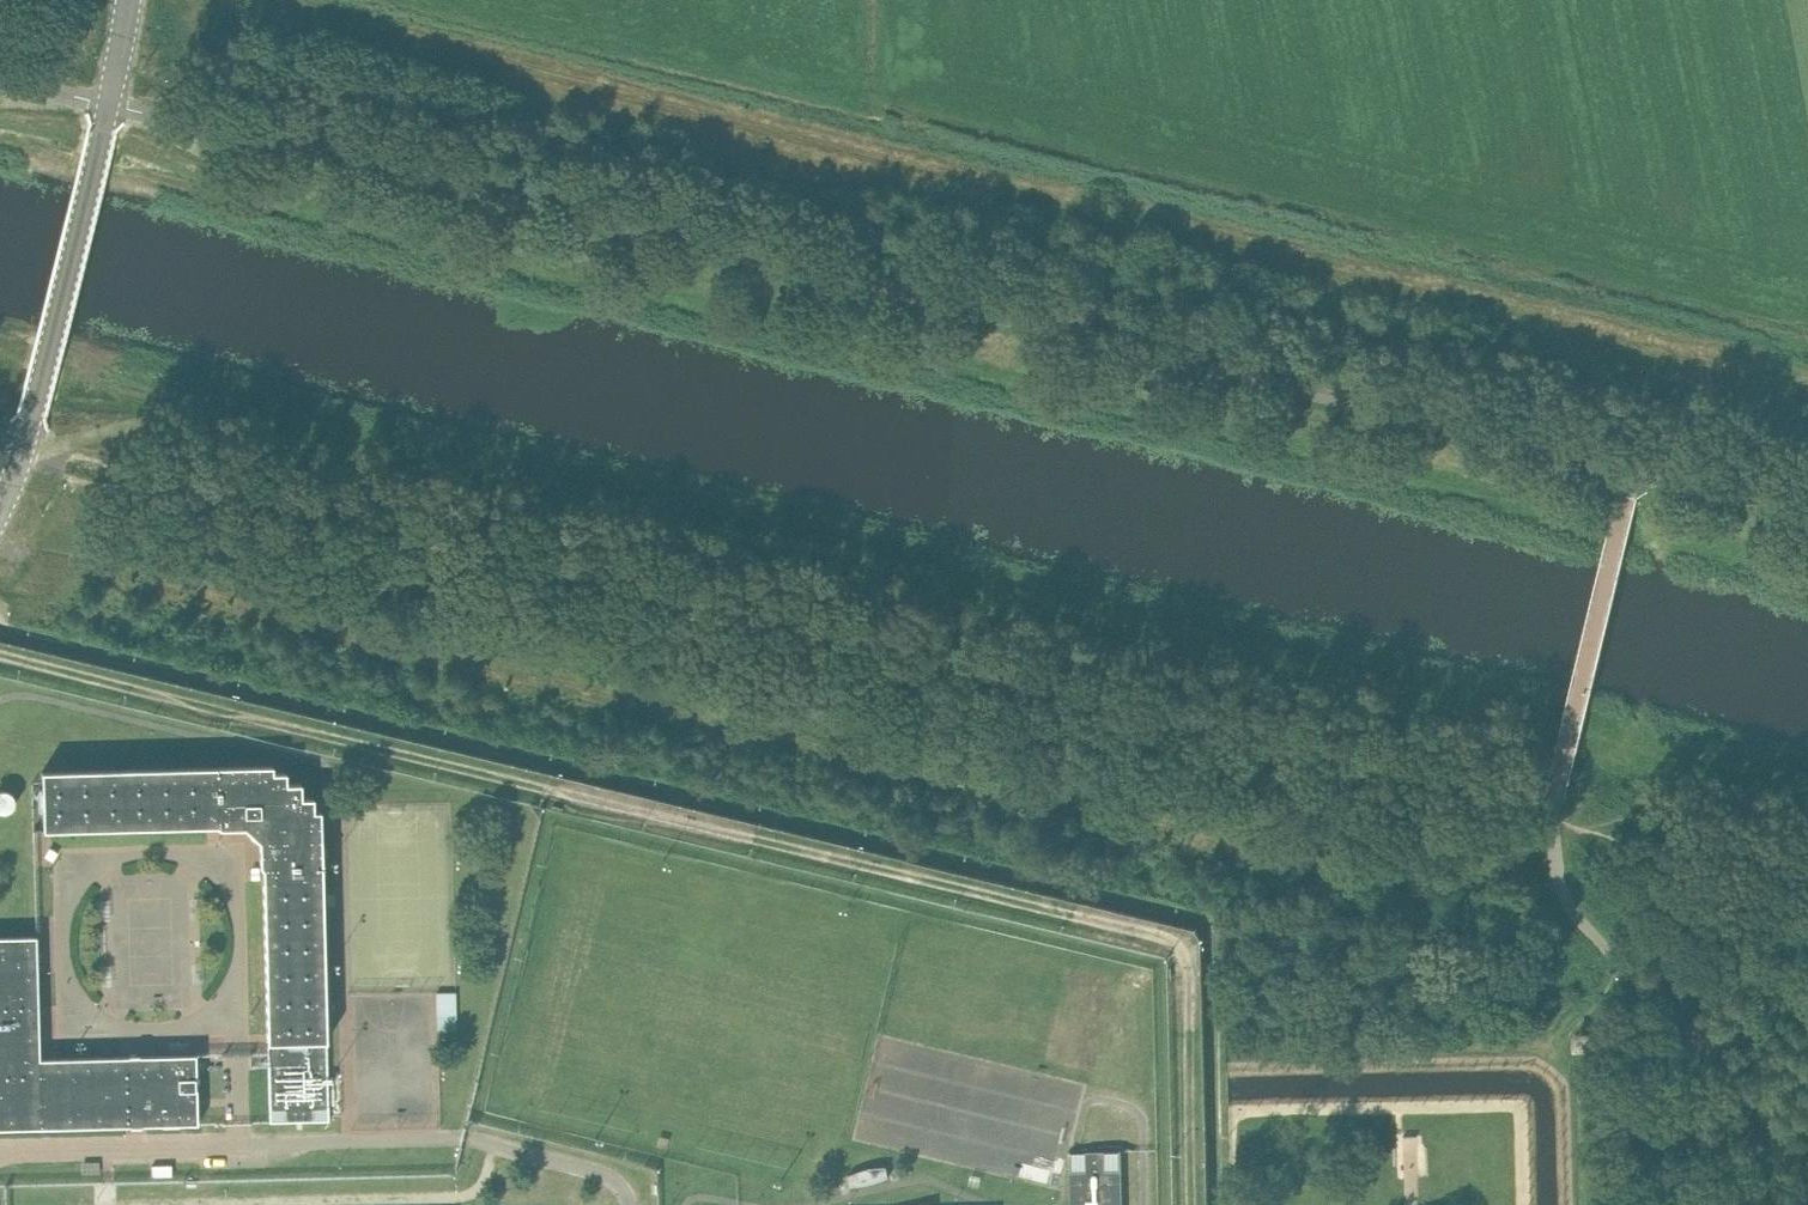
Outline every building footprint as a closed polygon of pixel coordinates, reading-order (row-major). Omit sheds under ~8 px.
[(270,1122),(328,1120),(320,811),(313,811),(313,798),(301,798),(301,783),(286,784),(286,772),(273,772),(273,766),(202,768),(202,757),(179,758),(179,767),(42,771),(44,830),(219,825),(220,827),(245,827),(259,841),(260,866),(263,868),(270,1122)] [(0,936),(0,1128),(157,1123),(157,1131),(169,1131),(168,1124),(198,1123),(196,1055),(40,1059),(37,935),(0,936)] [(437,1040),(457,1040),(456,991),(436,992),(437,1040)] [(1121,1150),(1070,1151),(1071,1204),(1122,1204),(1121,1150)] [(885,1178),(888,1176),(885,1166),(882,1166),(879,1166),(876,1166),(873,1167),(870,1167),(867,1168),(864,1168),(862,1169),(859,1170),(856,1171),(853,1172),(851,1174),(848,1175),(851,1186),(852,1186),(855,1186),(858,1185),(861,1185),(864,1184),(867,1184),(870,1183),(873,1182),(876,1181),(879,1180),(882,1179),(885,1178)]
